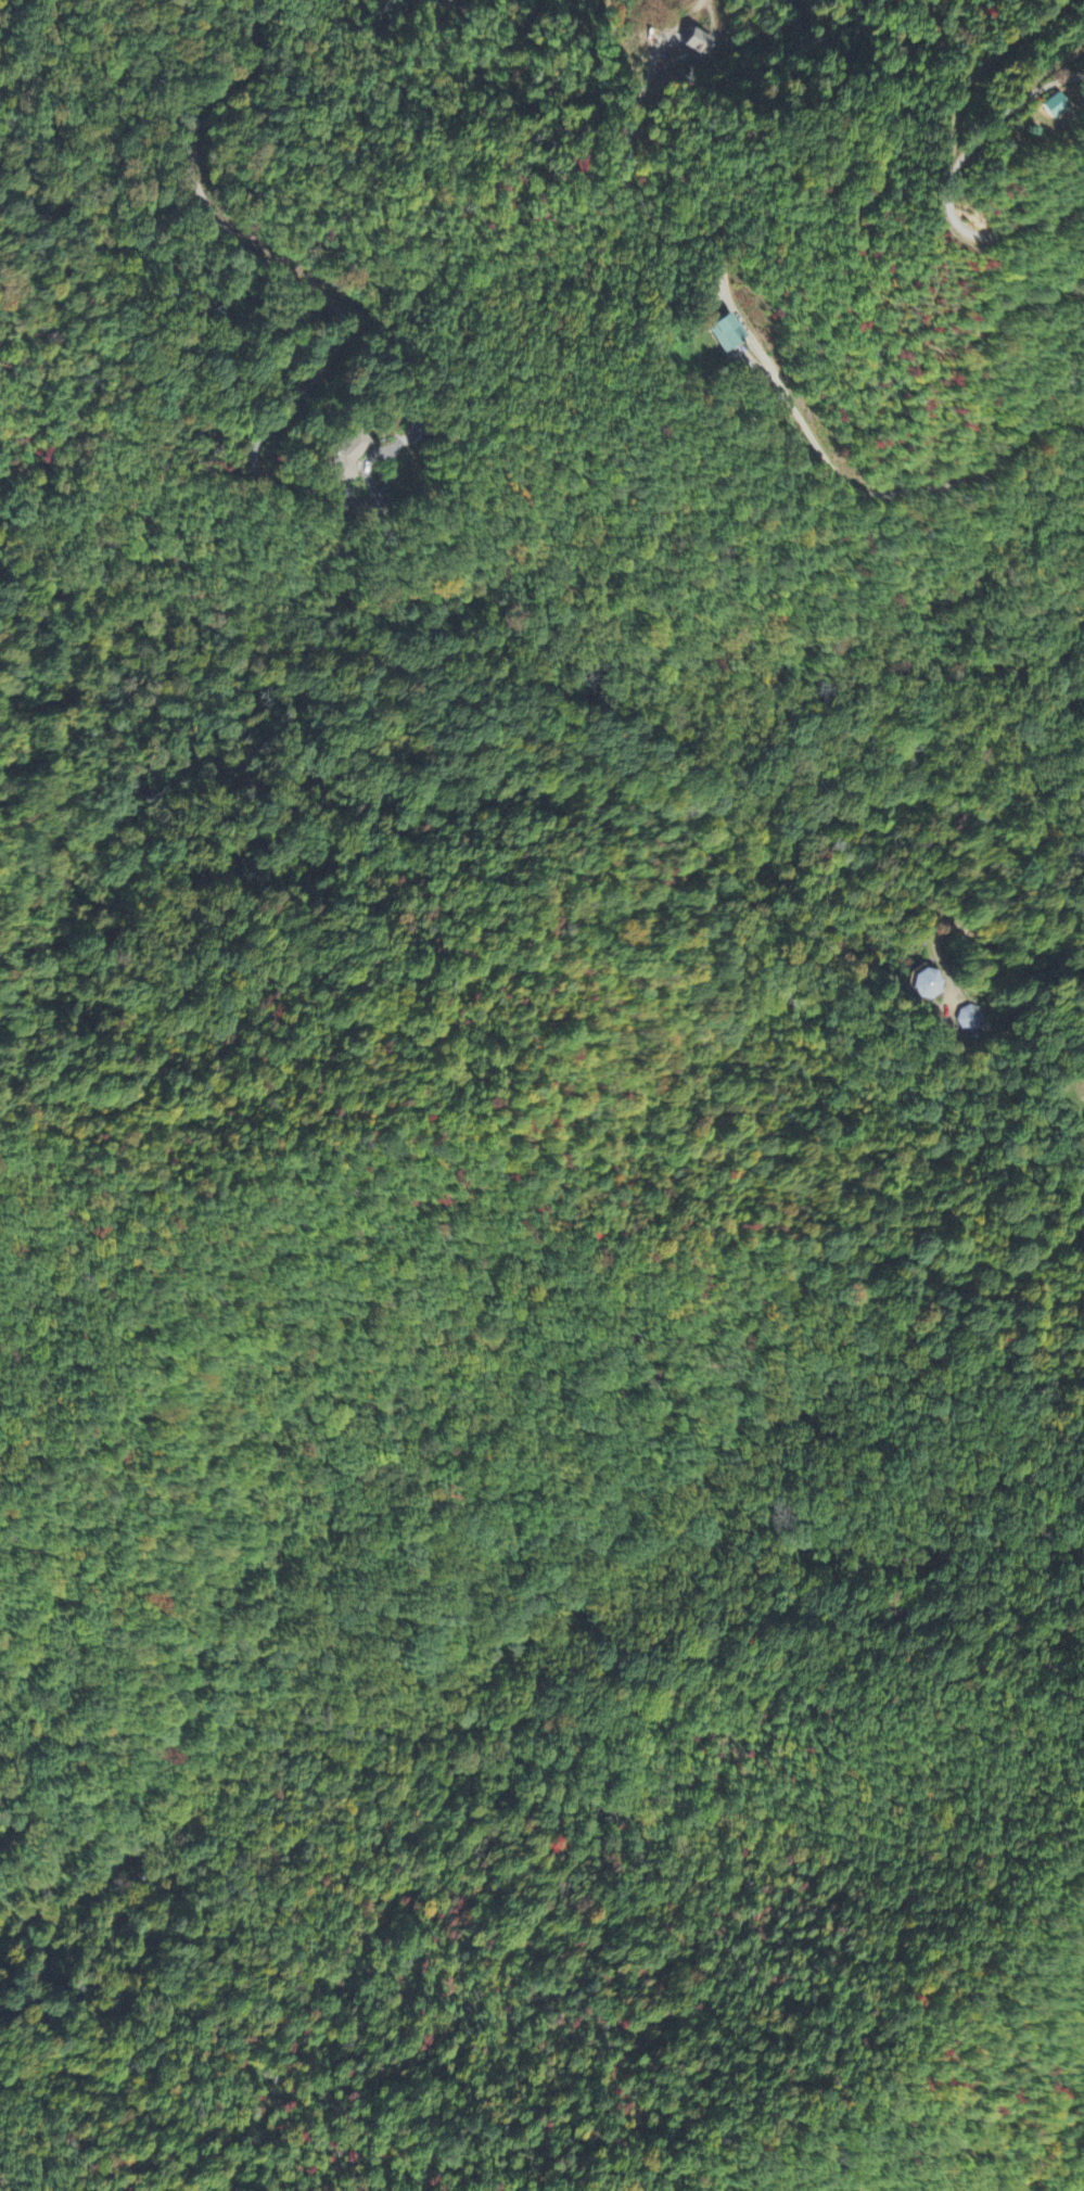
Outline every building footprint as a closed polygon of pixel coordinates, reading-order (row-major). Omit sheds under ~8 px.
[(705,58),(714,41),(691,29),(682,46),(705,58)] [(1062,107),(1052,92),(1035,104),(1044,119),(1062,107)] [(704,327),(720,354),(747,338),(739,325),(734,328),(725,314),(704,327)] [(351,459),(372,451),(365,433),(322,451),(335,481),(357,472),(351,459)] [(943,987),(928,967),(907,984),(922,1003),(943,987)]
